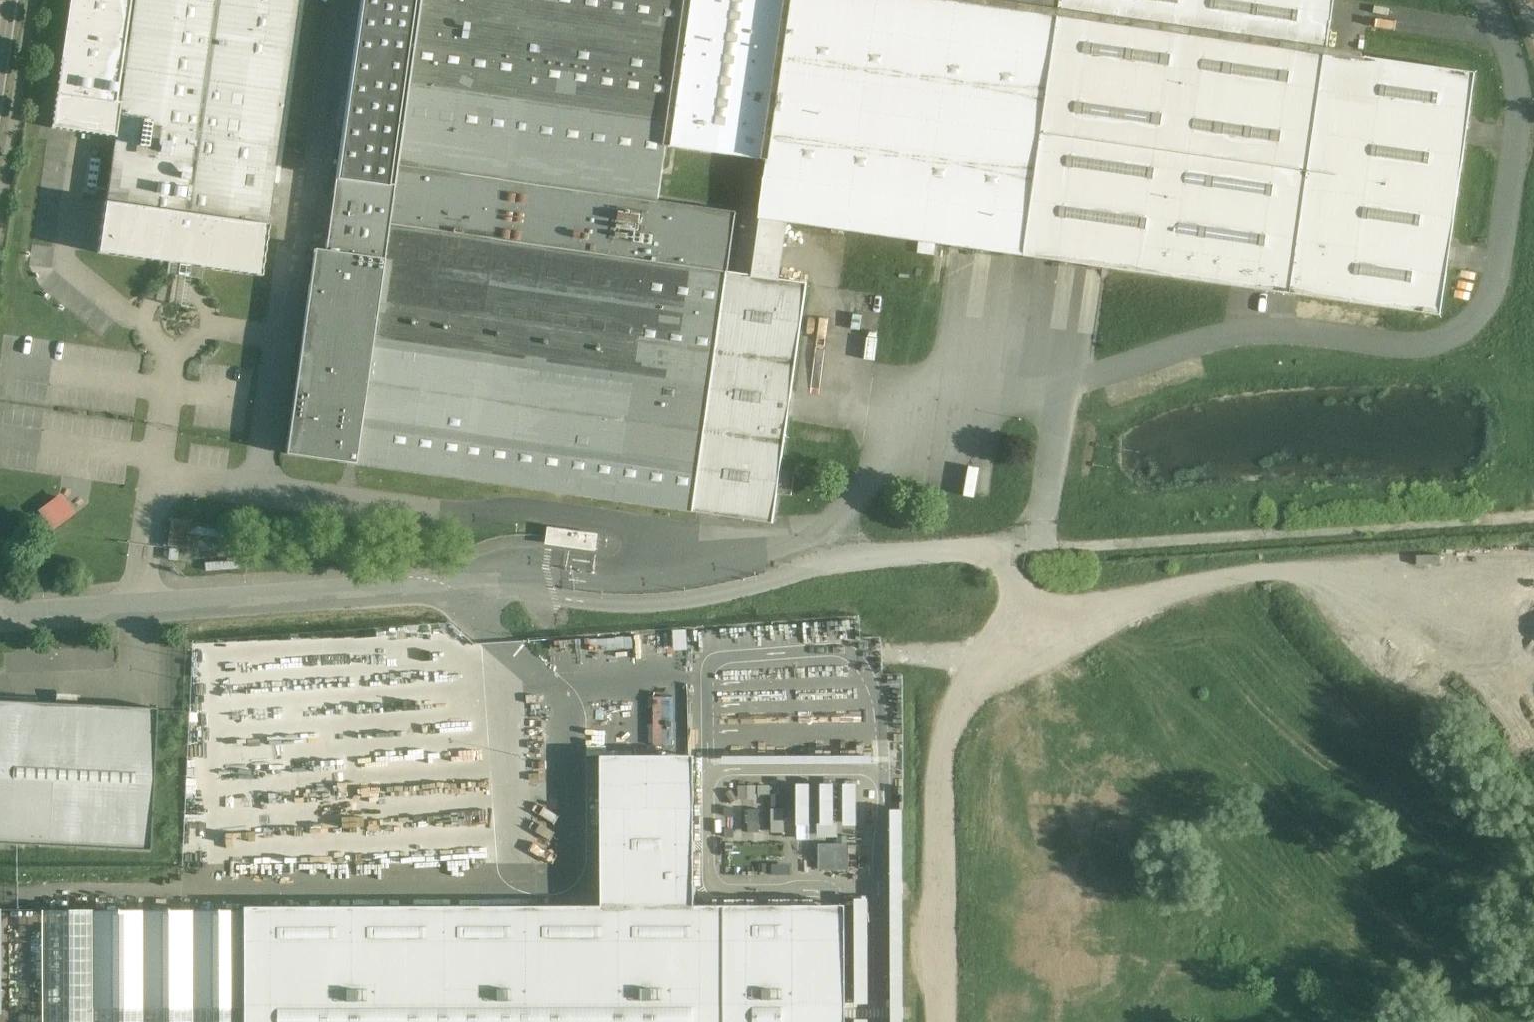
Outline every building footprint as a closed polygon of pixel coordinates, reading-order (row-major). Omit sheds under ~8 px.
[(61,61),(60,61),(51,128),(115,137),(106,201),(104,201),(97,253),(168,263),(166,274),(184,276),(201,279),(203,268),(261,276),(269,224),(267,224),(273,182),(278,183),(304,0),(70,0),(61,61)] [(781,470),(808,283),(778,279),(786,222),(938,244),(945,245),(1441,315),(1476,73),(1327,52),(1334,0),(360,0),(325,250),(314,249),(285,454),(355,464),(355,463),(693,511),(774,523),(778,494),(792,496),(795,472),(781,470)] [(54,528),(76,511),(61,492),(39,510),(54,528)] [(187,523),(174,521),(170,544),(184,546),(187,523)] [(598,534),(557,529),(554,545),(596,550),(598,534)] [(0,701),(0,844),(150,851),(157,708),(0,701)] [(39,1021),(815,1021),(815,906),(694,906),(694,756),(603,756),(603,908),(240,908),(39,909),(39,1021)] [(799,783),(799,810),(859,808),(859,782),(799,783)] [(851,850),(851,874),(866,874),(866,850),(851,850)]
